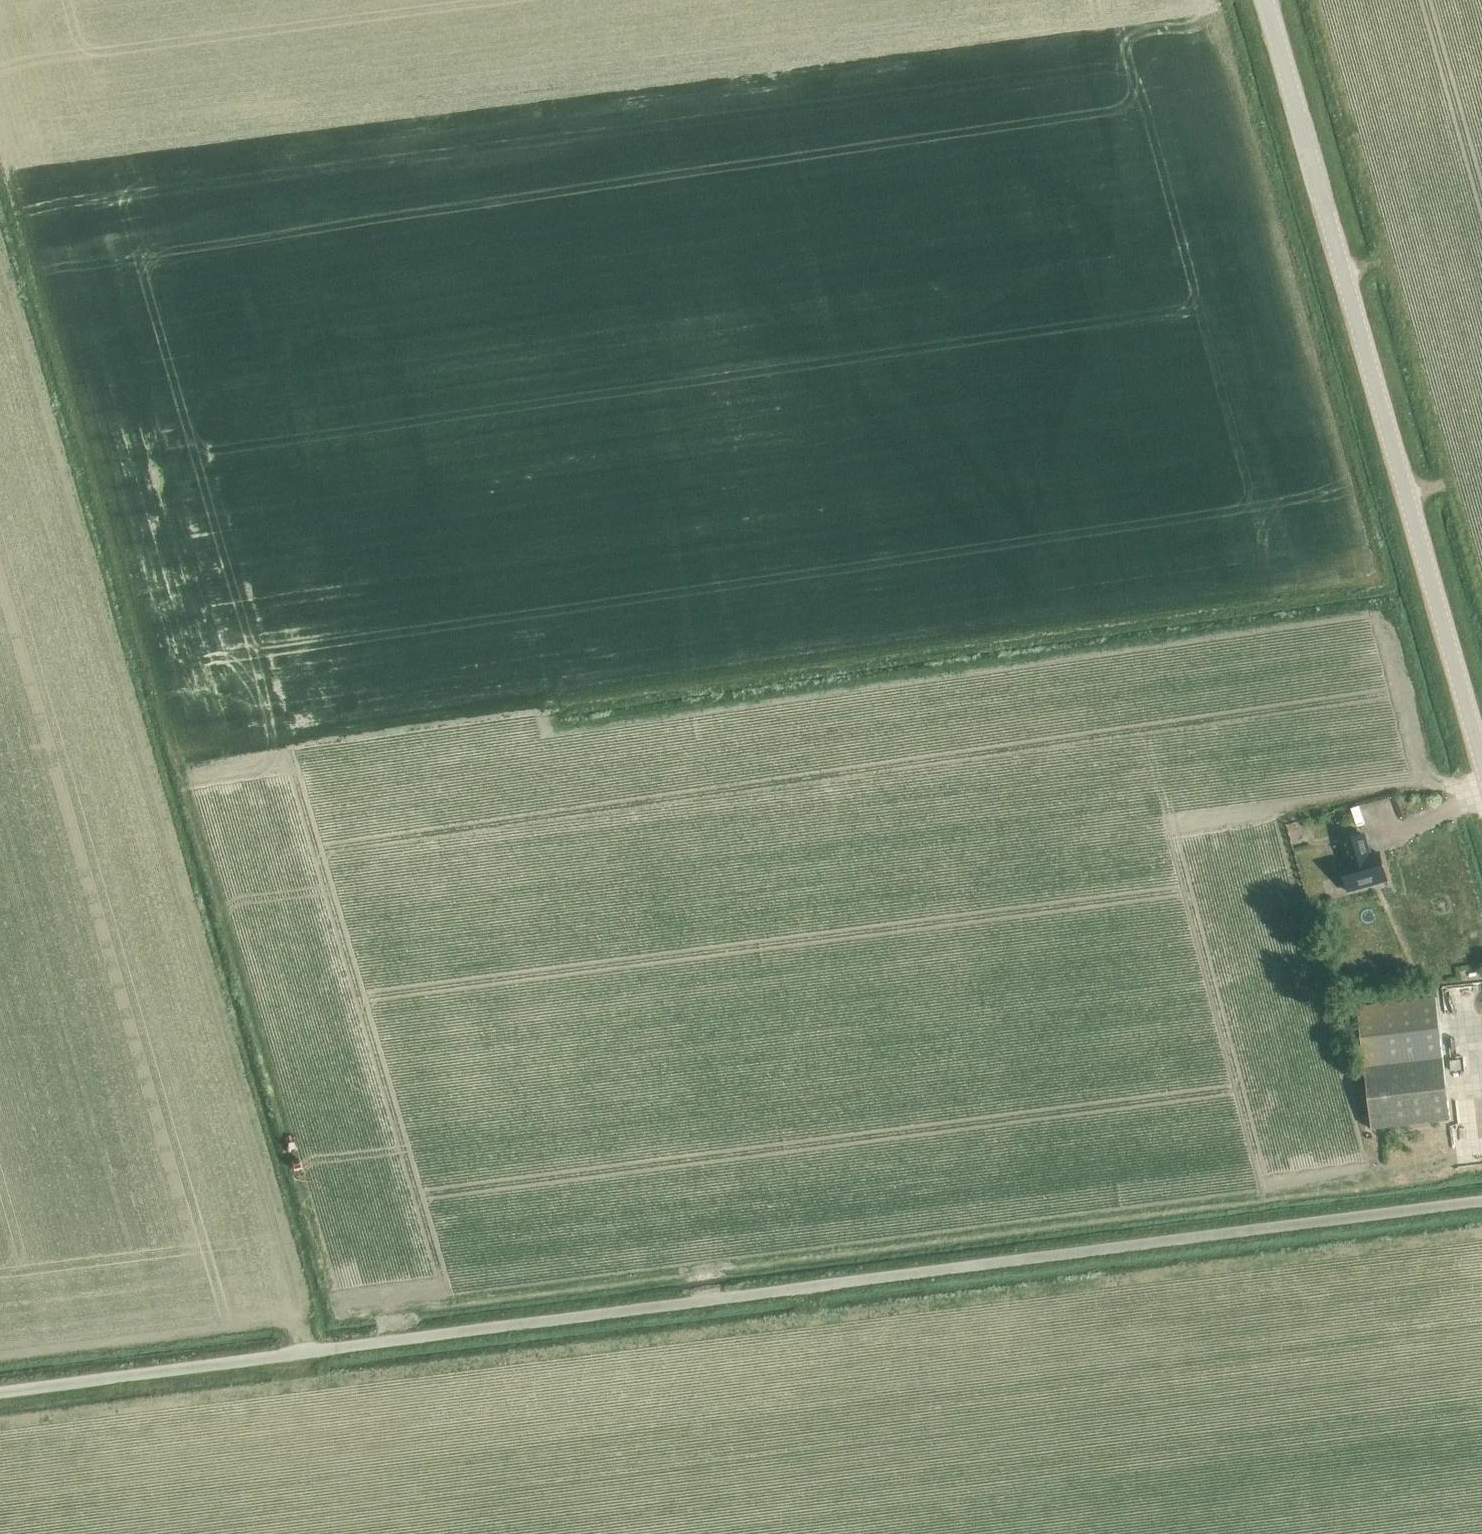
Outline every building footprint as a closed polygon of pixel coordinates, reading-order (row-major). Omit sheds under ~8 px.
[(1341,863),(1348,891),(1387,881),(1380,853),(1370,856),(1364,835),(1342,841),(1347,862),(1341,863)] [(1366,1076),(1372,1129),(1383,1127),(1451,1120),(1437,999),(1358,1008),(1366,1076)] [(1463,1134),(1465,1146),(1481,1143),(1480,1132),(1463,1134)]
